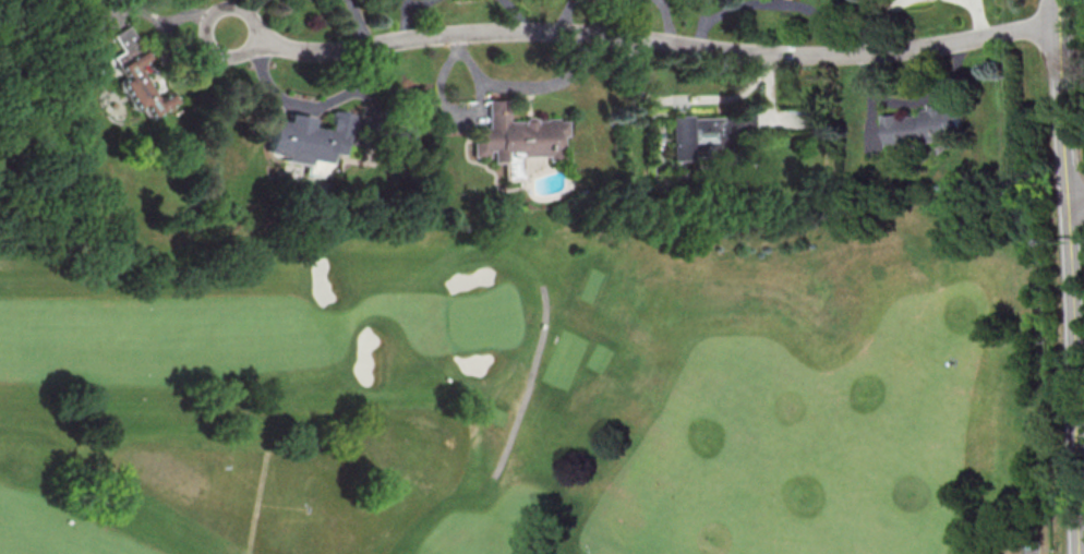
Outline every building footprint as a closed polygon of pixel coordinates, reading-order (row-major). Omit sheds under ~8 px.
[(150,118),(178,103),(171,90),(155,99),(136,66),(148,60),(129,25),(111,34),(121,51),(112,56),(124,78),(119,81),(135,110),(143,105),(150,118)] [(509,120),(508,99),(488,100),(488,127),(472,128),(473,156),(492,156),(492,163),(504,162),(504,180),(522,180),(521,156),(549,156),(549,158),(561,158),(561,136),(567,136),(567,118),(509,120)] [(883,115),(887,147),(962,138),(959,103),(922,108),(923,114),(901,117),(900,113),(883,115)] [(352,113),(331,110),(328,129),(310,126),(311,118),(287,113),(285,121),(271,119),(265,153),(283,156),(282,160),(308,164),(308,159),(327,162),(329,152),(345,154),(352,113)] [(671,158),(729,157),(729,133),(754,132),(753,114),(671,115),(671,158)]
